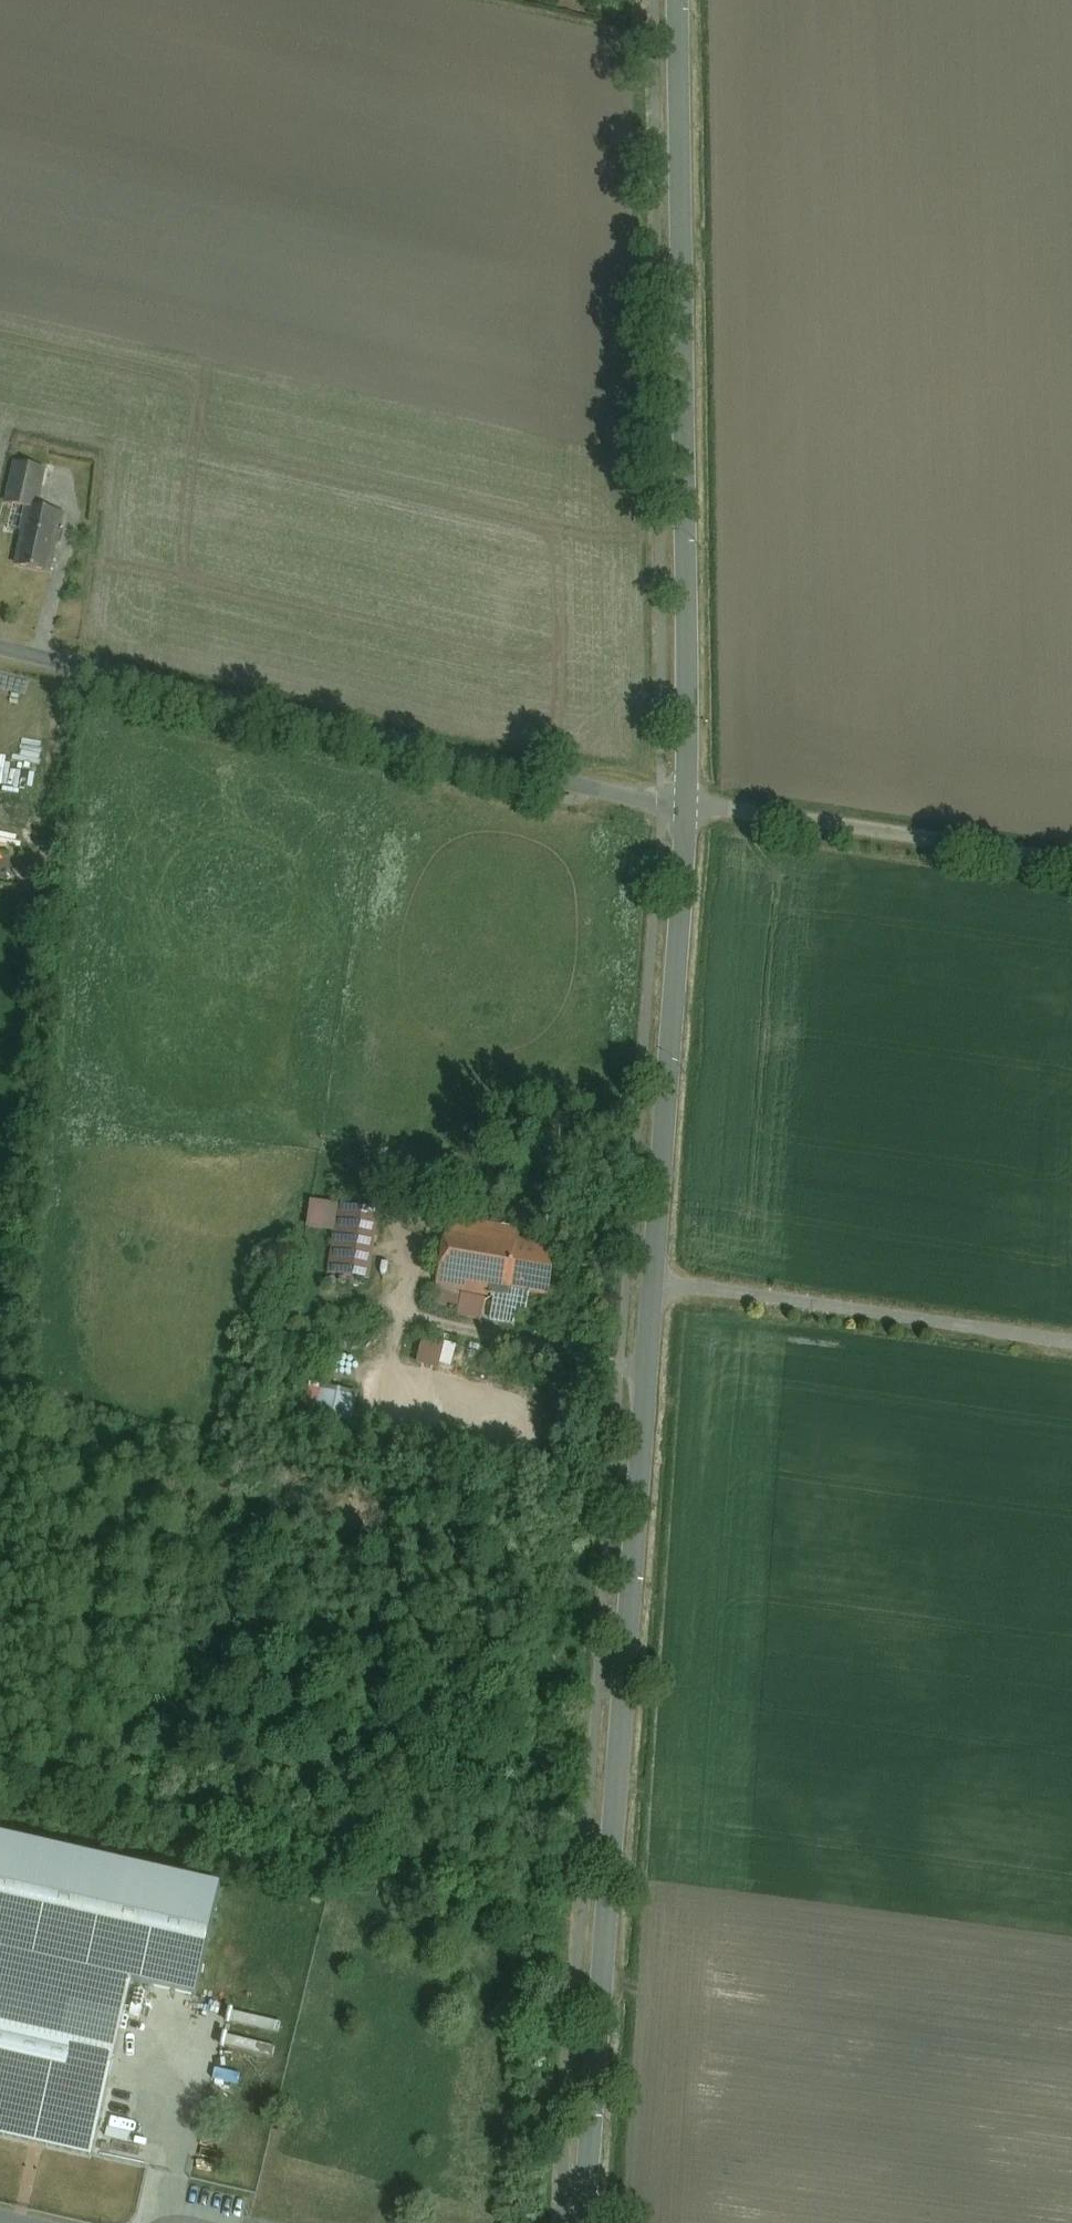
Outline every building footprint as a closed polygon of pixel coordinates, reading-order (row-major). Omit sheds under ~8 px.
[(69,510),(35,503),(23,563),(57,570),(69,510)] [(379,1211),(342,1206),(333,1272),(371,1277),(379,1211)] [(451,1213),(442,1274),(515,1286),(523,1239),(525,1225),(451,1213)] [(559,1245),(523,1239),(515,1286),(551,1291),(559,1245)] [(453,1368),(460,1342),(427,1332),(419,1359),(453,1368)] [(358,1396),(326,1391),(322,1416),(354,1421),(358,1396)] [(0,1837),(0,2137),(91,2157),(131,1982),(197,1997),(222,1887),(0,1837)]
